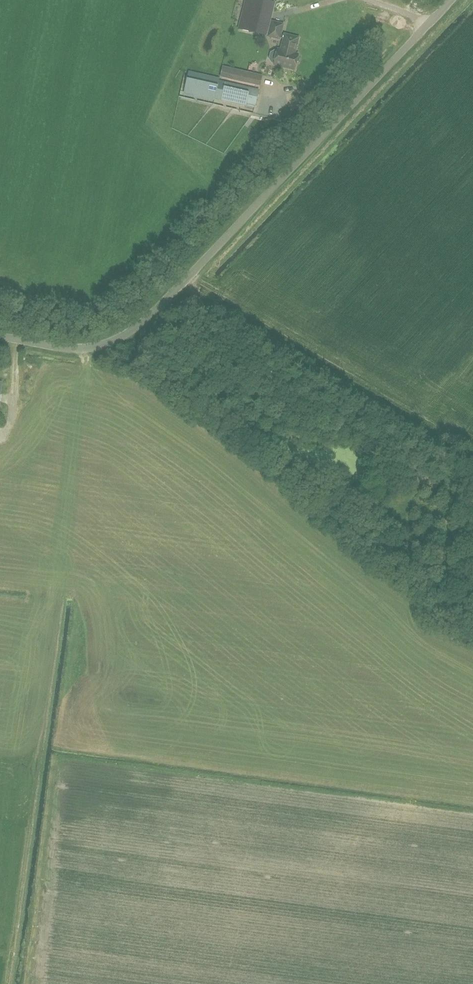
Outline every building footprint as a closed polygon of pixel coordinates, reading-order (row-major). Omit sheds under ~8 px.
[(244,21),(268,27),(274,3),(263,0),(250,0),(244,21)] [(272,21),(269,36),(280,39),(280,38),(284,39),(282,49),(281,50),(278,49),(278,51),(275,50),(271,53),(270,59),(272,63),(275,63),(274,64),(295,69),(297,62),(299,61),(300,58),(298,56),(299,55),(295,53),(299,38),(285,35),(281,34),(283,24),(272,21)] [(224,68),(222,73),(243,78),(243,82),(257,85),(257,82),(256,78),(252,77),(253,74),(224,68)] [(216,95),(218,85),(188,78),(185,88),(216,95)] [(225,87),(222,96),(247,101),(247,103),(254,105),(255,100),(257,100),(259,90),(250,88),(249,92),(225,87)]
